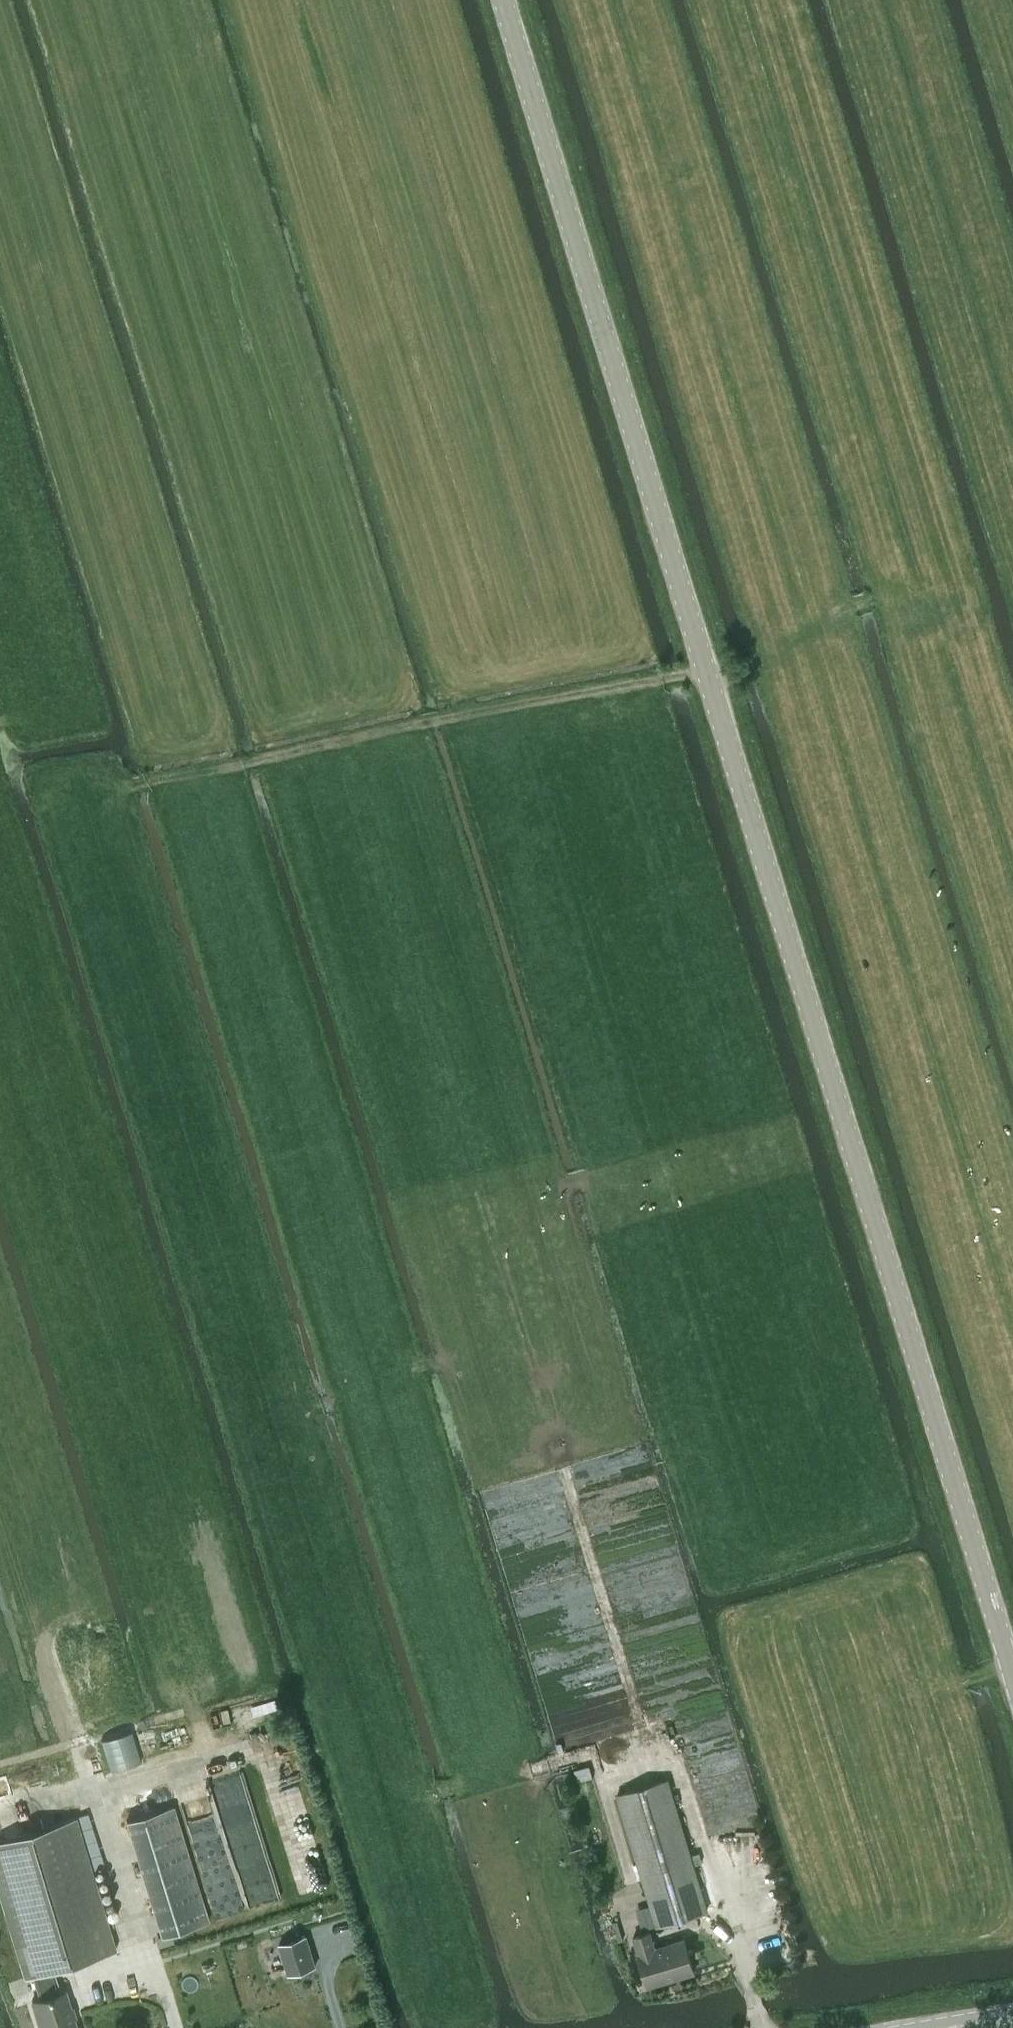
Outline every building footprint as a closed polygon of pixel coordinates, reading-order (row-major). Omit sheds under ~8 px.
[(617,1793),(640,1868),(657,1925),(708,1910),(668,1778),(617,1793)] [(126,1819),(141,1868),(162,1935),(209,1921),(173,1805),(126,1819)] [(0,1840),(0,1895),(25,1976),(33,1975),(53,1968),(116,1949),(77,1816),(0,1840)] [(656,1945),(651,1930),(632,1936),(648,1986),(695,1971),(684,1936),(656,1945)] [(302,1934),(275,1942),(285,1973),(311,1964),(302,1934)] [(32,2000),(40,2027),(76,2027),(72,2017),(64,1990),(61,1991),(53,1968),(33,1975),(39,1998),(32,2000)]
